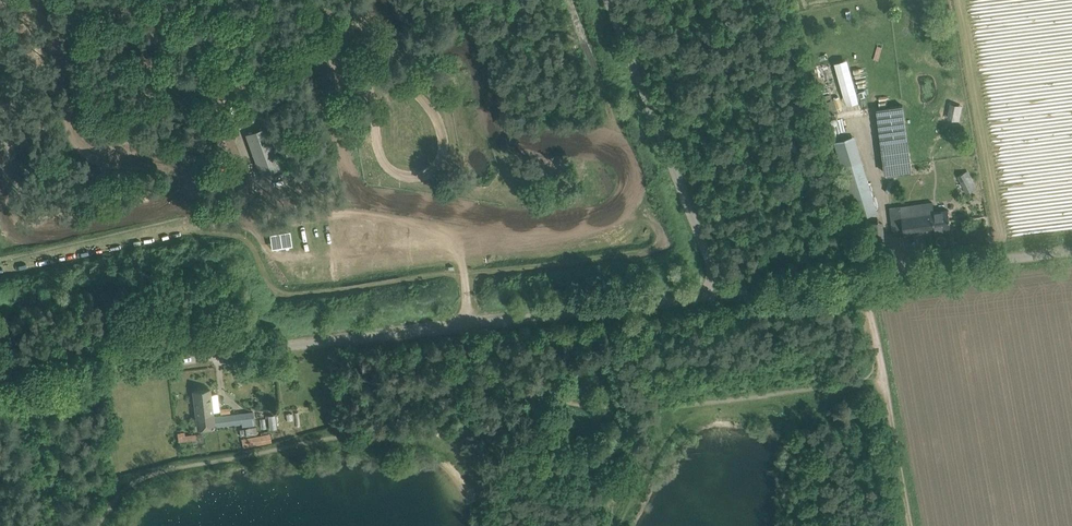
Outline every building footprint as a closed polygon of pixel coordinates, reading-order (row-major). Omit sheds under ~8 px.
[(911,168),(904,105),(877,108),(885,172),(911,168)] [(267,126),(246,134),(261,175),(282,167),(267,126)] [(843,165),(841,165),(857,218),(859,217),(877,212),(861,159),(848,163),(844,164),(843,165)] [(958,178),(965,192),(976,188),(969,173),(958,178)] [(894,235),(951,228),(948,209),(934,211),(933,203),(890,208),(894,235)] [(210,389),(193,391),(195,401),(198,429),(214,427),(214,425),(213,416),(213,411),(211,394),(210,389)] [(253,411),(213,416),(214,425),(242,422),(242,426),(255,424),(253,411)] [(239,427),(240,436),(256,435),(255,425),(239,427)] [(178,433),(179,445),(197,443),(196,434),(185,435),(185,432),(178,433)] [(242,439),(244,447),(272,442),(270,433),(242,439)]
